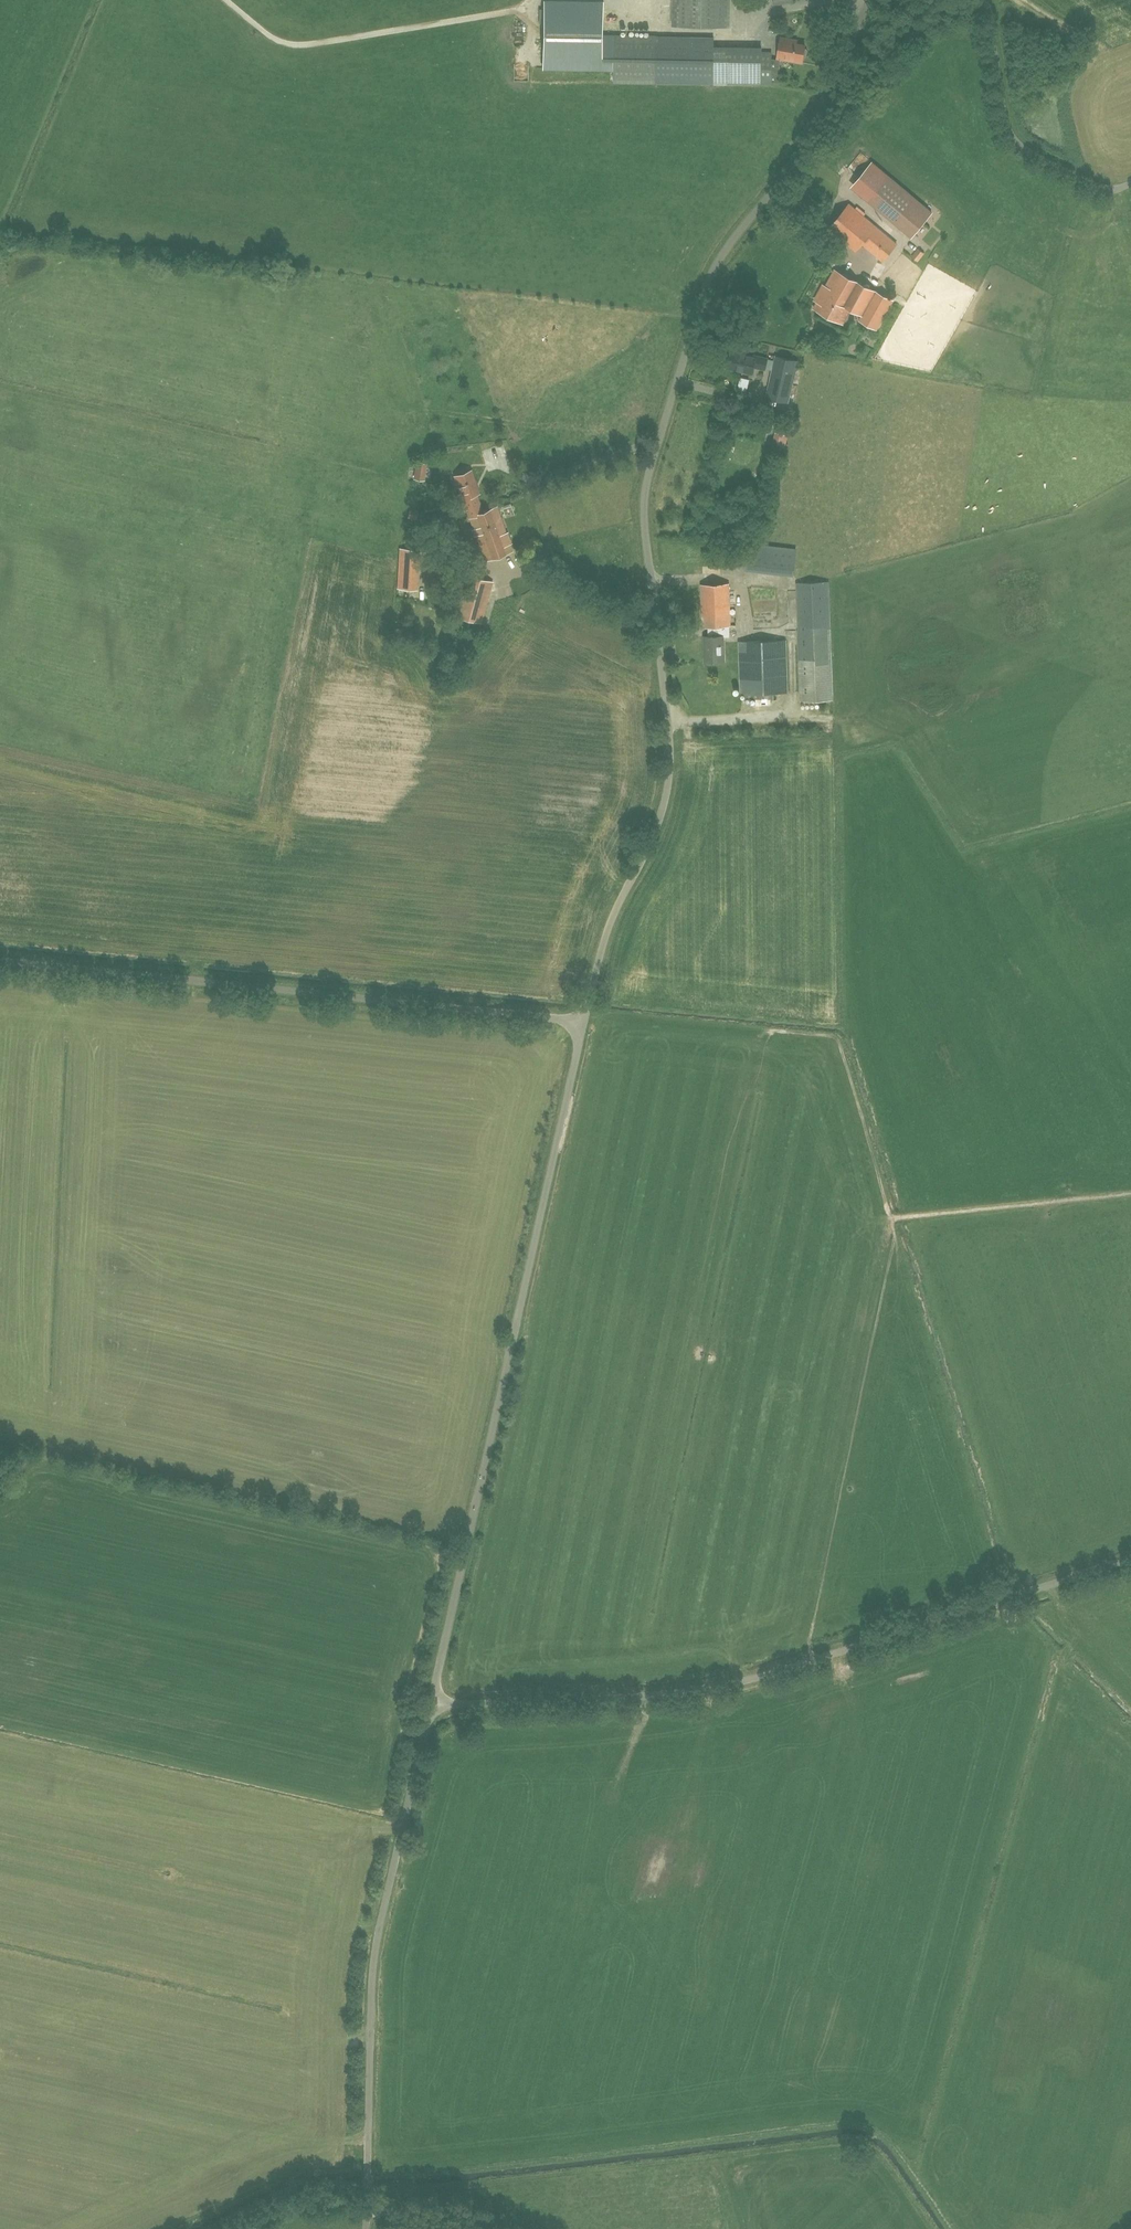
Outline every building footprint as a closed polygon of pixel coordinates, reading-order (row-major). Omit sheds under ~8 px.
[(543,68),(615,69),(615,82),(713,83),(713,37),(603,36),(603,1),(544,0),(543,68)] [(675,25),(731,25),(731,0),(675,0),(675,25)] [(781,38),(777,59),(802,63),(803,57),(805,57),(806,56),(807,51),(806,49),(804,49),(805,46),(792,43),(792,40),(781,38)] [(761,84),(771,84),(771,62),(761,62),(761,84)] [(808,194),(800,203),(809,212),(817,203),(808,194)] [(931,212),(914,198),(896,219),(914,233),(931,212)] [(882,261),(896,245),(849,204),(828,228),(856,252),(862,244),(882,261)] [(918,248),(910,257),(917,262),(924,253),(918,248)] [(843,324),(851,310),(862,316),(860,321),(877,330),(893,300),(835,269),(826,287),(823,285),(819,292),(822,294),(814,308),(843,324)] [(732,350),(728,368),(752,373),(754,367),(764,370),(765,368),(767,358),(748,354),(750,344),(736,341),(734,351),(732,350)] [(773,370),(767,396),(788,402),(798,361),(776,356),(775,360),(773,370)] [(775,444),(789,446),(791,433),(777,431),(775,444)] [(415,462),(413,478),(424,479),(426,464),(415,462)] [(466,509),(469,517),(470,517),(482,512),(475,494),(478,493),(470,471),(466,472),(465,469),(458,472),(459,475),(454,476),(462,498),(460,499),(464,510),(466,509)] [(482,512),(470,517),(485,560),(495,556),(502,554),(512,551),(497,507),(482,512)] [(409,509),(407,519),(416,520),(418,511),(409,509)] [(746,570),(760,572),(760,573),(793,577),(797,549),(749,543),(746,570)] [(478,622),(490,582),(463,574),(451,615),(478,622)] [(830,628),(829,626),(828,581),(796,583),(798,627),(799,697),(800,697),(800,701),(833,700),(831,628),(830,628)] [(719,626),(730,626),(729,584),(701,585),(702,626),(708,626),(708,636),(704,636),(705,661),(724,660),(723,636),(719,636),(719,626)] [(431,587),(430,597),(442,598),(442,588),(431,587)] [(785,640),(739,642),(741,693),(745,693),(745,698),(773,697),(773,692),(787,692),(785,640)] [(451,676),(453,663),(442,661),(441,675),(451,676)]
